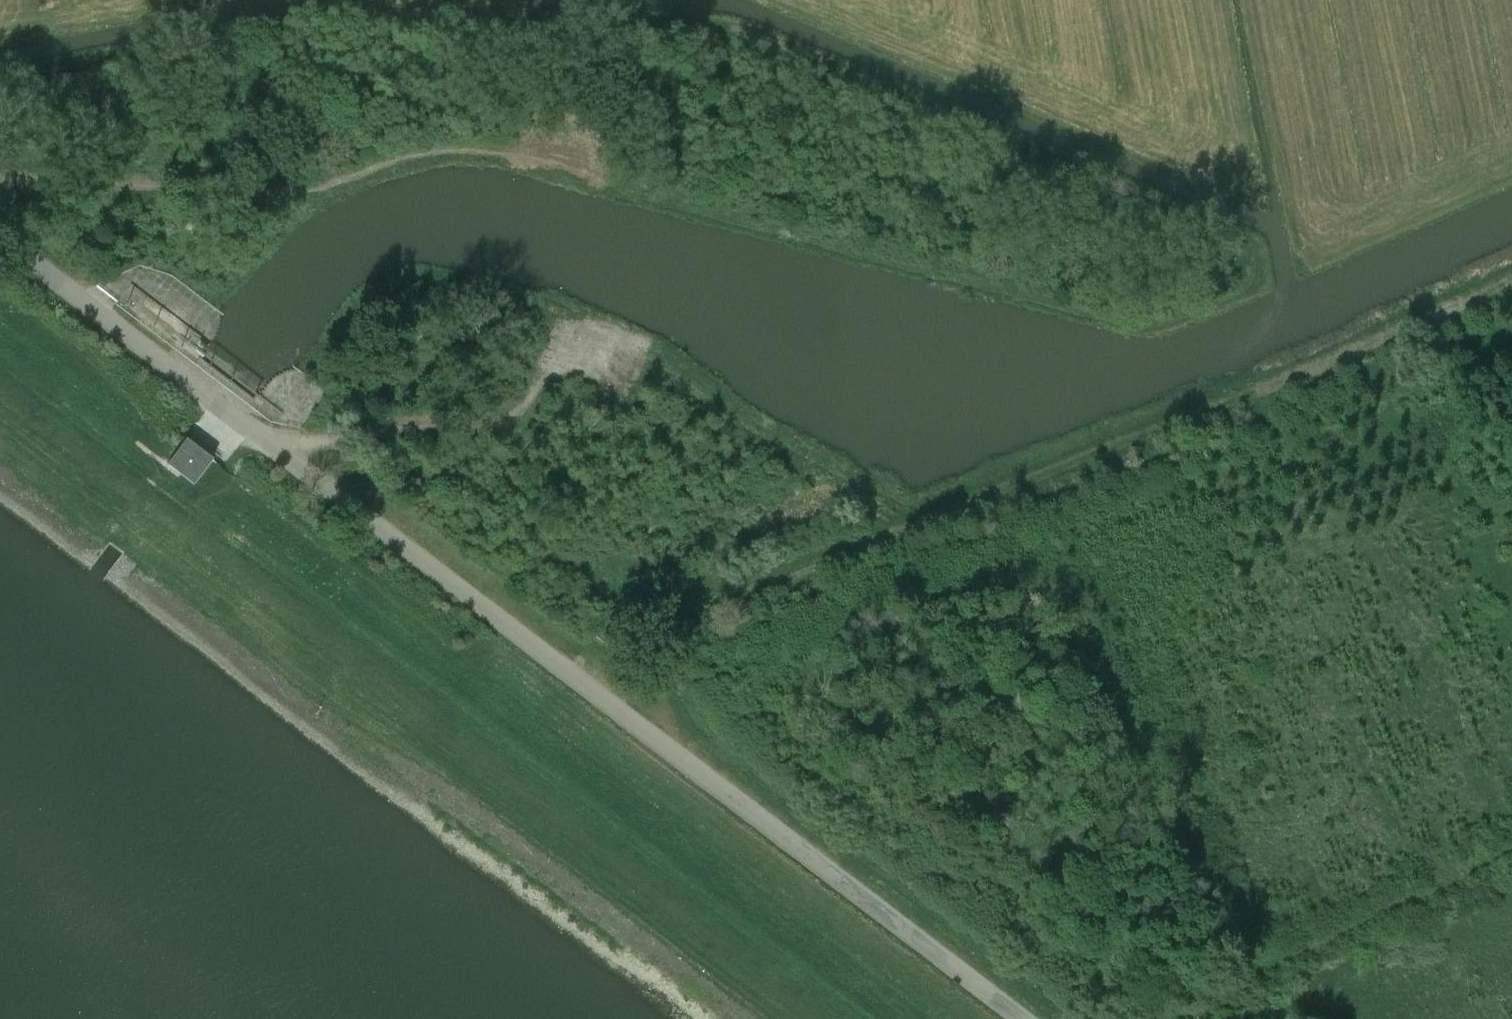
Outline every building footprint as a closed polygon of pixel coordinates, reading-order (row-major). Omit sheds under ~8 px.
[(213,461),(186,440),(168,465),(193,485),(194,484),(213,461)]
